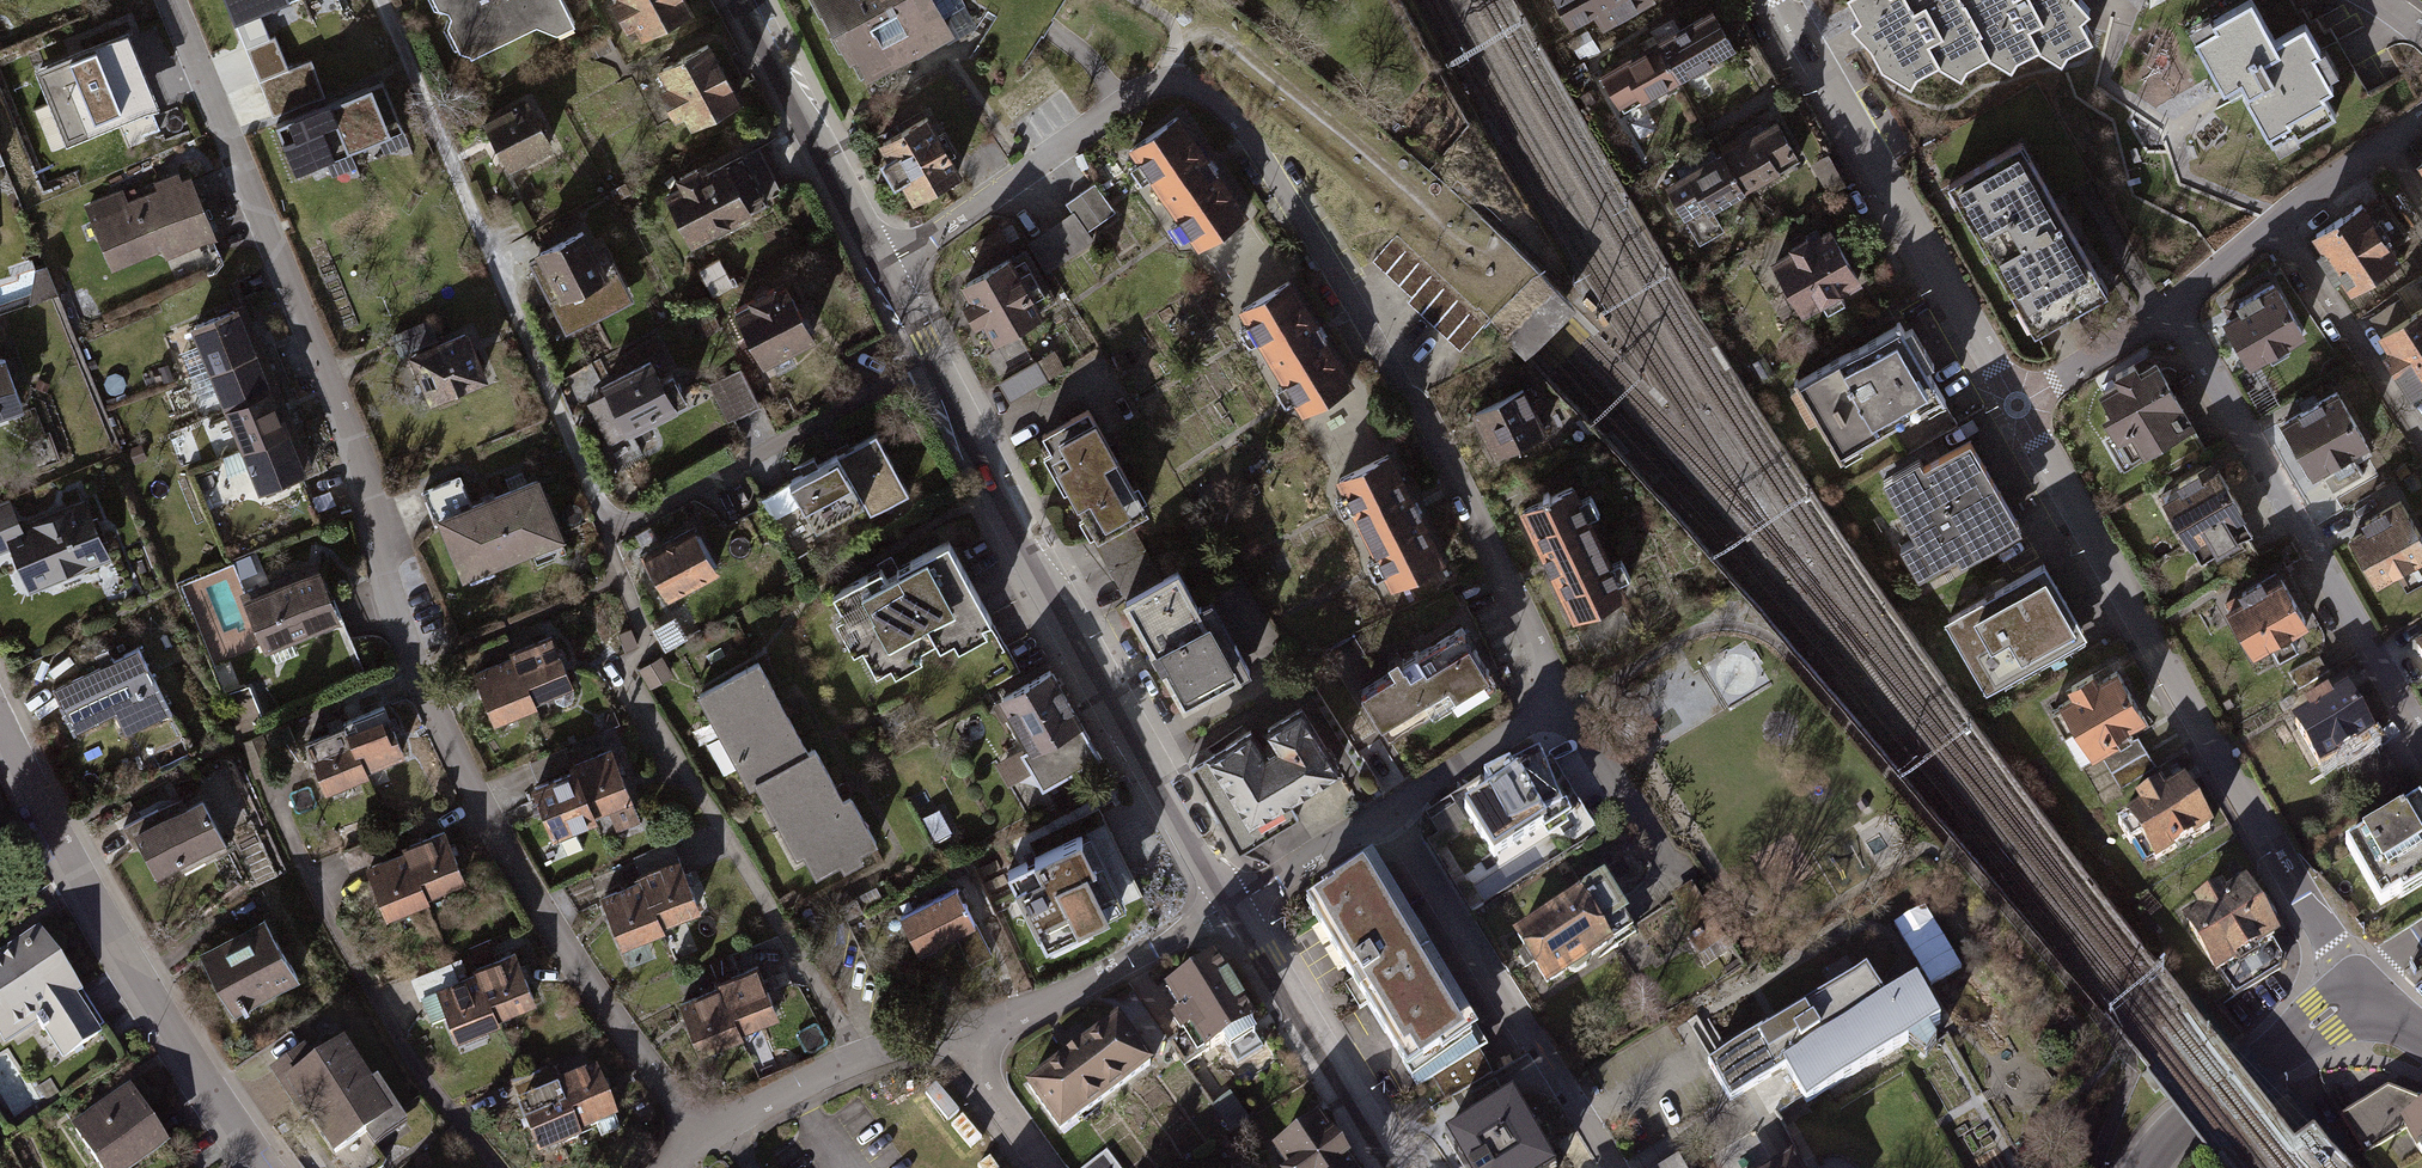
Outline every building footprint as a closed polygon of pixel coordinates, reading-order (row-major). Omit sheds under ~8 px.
[(245,16),(282,1),(286,9),(308,0),(238,0),(245,16)] [(438,7),(448,11),(451,16),(448,26),(458,30),(463,40),(460,50),(470,54),(472,57),(537,24),(545,26),(571,13),(564,0),(441,0),(438,7)] [(688,9),(683,0),(621,0),(616,3),(629,26),(638,21),(644,33),(688,9)] [(828,8),(821,11),(832,31),(839,28),(847,43),(853,39),(870,70),(948,27),(942,18),(965,5),(962,0),(824,0),(828,8)] [(1566,38),(1640,0),(1546,0),(1566,38)] [(1864,14),(1856,22),(1875,44),(1886,66),(1916,82),(1920,76),(1943,62),(1967,77),(1975,64),(1990,57),(2015,71),(2020,60),(2042,49),(2066,61),(2072,53),(2097,39),(2086,19),(2094,10),(2085,0),(1856,0),(1864,14)] [(2168,0),(2130,0),(2137,15),(2168,0)] [(2179,39),(2212,93),(2226,84),(2271,159),(2326,127),(2309,100),(2332,87),(2297,28),(2272,42),(2247,0),(2245,0),(2179,39)] [(1716,11),(1599,75),(1622,117),(1740,53),(1716,11)] [(70,130),(147,98),(122,38),(45,70),(70,130)] [(693,123),(737,99),(708,45),(664,69),(673,87),(664,92),(678,115),(686,111),(693,123)] [(349,147),(403,126),(383,78),(330,100),(349,147)] [(296,170),(349,147),(330,100),(276,122),(296,170)] [(510,166),(550,145),(527,103),(487,124),(510,166)] [(1200,245),(1245,215),(1177,116),(1133,148),(1200,245)] [(915,197),(959,172),(927,117),(883,143),(891,157),(883,162),(895,183),(904,178),(915,197)] [(1774,121),(1658,186),(1682,228),(1798,164),(1774,121)] [(692,240),(782,193),(758,148),(701,178),(697,169),(680,178),(685,187),(669,195),(692,240)] [(2018,155),(1947,194),(2026,336),(2097,298),(2018,155)] [(2413,167),(2421,184),(2421,162),(2413,167)] [(190,180),(183,183),(179,174),(157,183),(161,192),(127,206),(122,193),(89,207),(114,267),(184,237),(188,246),(214,235),(190,180)] [(1086,233),(1115,213),(1094,184),(1066,204),(1073,215),(1086,233)] [(2312,242),(2348,299),(2395,269),(2359,212),(2312,242)] [(1091,241),(1086,233),(1073,215),(1045,234),(1064,260),(1091,241)] [(985,258),(1022,234),(1013,222),(977,245),(985,258)] [(568,327),(618,301),(582,232),(541,254),(543,259),(535,264),(568,327)] [(1050,270),(1064,260),(1045,234),(1031,244),(1047,272),(1050,270)] [(1825,234),(1756,270),(1788,330),(1857,293),(1825,234)] [(1039,310),(1055,301),(1027,252),(1011,261),(1010,259),(966,285),(974,299),(966,304),(977,323),(985,318),(996,338),(1040,313),(1039,310)] [(713,298),(734,286),(719,259),(698,271),(713,298)] [(1304,411),(1351,383),(1289,281),(1243,309),(1304,411)] [(764,361),(812,336),(787,289),(777,295),(774,289),(736,309),(764,361)] [(2277,290),(2214,322),(2238,372),(2302,340),(2277,290)] [(252,351),(260,348),(243,306),(196,325),(204,346),(182,355),(191,376),(213,367),(252,351)] [(2371,345),(2408,399),(2421,390),(2421,311),(2371,345)] [(194,327),(174,333),(180,351),(200,345),(194,327)] [(1895,328),(1791,388),(1835,465),(1939,405),(1895,328)] [(432,397),(482,376),(465,335),(415,356),(432,397)] [(229,407),(276,388),(260,348),(252,351),(213,367),(229,407)] [(0,361),(0,411),(21,403),(10,373),(22,369),(17,355),(0,361)] [(672,374),(660,381),(650,362),(606,386),(610,394),(602,398),(610,413),(599,419),(611,443),(631,433),(629,429),(685,398),(672,374)] [(1012,400),(1046,380),(1036,362),(1002,382),(1012,400)] [(2157,364),(2094,398),(2132,470),(2195,436),(2157,364)] [(729,419),(759,404),(743,371),(713,386),(729,419)] [(285,432),(293,429),(276,388),(229,407),(246,448),(285,432)] [(1497,455),(1544,432),(1523,390),(1476,414),(1497,455)] [(2335,399),(2276,429),(2305,485),(2364,455),(2335,399)] [(1128,519),(1145,510),(1089,410),(1043,435),(1099,536),(1094,539),(1111,570),(1145,550),(1128,519)] [(262,489),(310,470),(293,429),(285,432),(246,448),(262,489)] [(871,514),(909,493),(876,433),(818,465),(814,458),(802,464),(806,472),(790,481),(817,528),(864,502),(871,514)] [(1966,434),(1876,486),(1912,547),(1894,557),(1913,589),(2020,526),(1966,434)] [(1394,585),(1442,561),(1388,455),(1340,479),(1394,585)] [(2214,474),(2148,508),(2178,566),(2244,531),(2214,474)] [(537,480),(472,507),(459,477),(423,492),(436,524),(442,522),(465,576),(560,536),(537,480)] [(1590,494),(1579,500),(1572,487),(1551,497),(1548,492),(1543,495),(1546,500),(1524,510),(1547,557),(1545,558),(1576,617),(1624,594),(1618,581),(1630,575),(1621,558),(1609,564),(1587,517),(1599,512),(1590,494)] [(2334,536),(2368,598),(2421,569),(2421,546),(2397,501),(2334,536)] [(106,557),(83,502),(20,529),(9,503),(0,507),(0,549),(13,544),(30,583),(55,573),(53,568),(73,560),(77,569),(106,557)] [(670,596),(716,570),(692,529),(646,554),(670,596)] [(940,647),(992,619),(948,540),(897,568),(899,572),(887,578),(881,567),(833,593),(877,672),(936,639),(940,647)] [(1178,572),(1162,580),(1145,550),(1111,570),(1185,705),(1249,669),(1235,643),(1229,647),(1214,629),(1217,626),(1201,606),(1198,607),(1178,572)] [(2041,566),(1945,622),(1988,695),(2084,639),(2041,566)] [(334,598),(328,599),(318,574),(292,585),(289,576),(245,594),(267,646),(325,622),(327,627),(343,621),(334,598)] [(2311,636),(2281,583),(2222,616),(2252,669),(2311,636)] [(1448,697),(1489,671),(1462,627),(1420,654),(1418,651),(1402,660),(1404,664),(1362,691),(1389,734),(1430,708),(1434,715),(1452,703),(1448,697)] [(572,703),(575,695),(551,638),(513,653),(515,658),(532,699),(551,691),(556,703),(564,706),(572,703)] [(135,731),(172,714),(139,647),(115,660),(113,657),(99,664),(101,667),(53,690),(75,735),(125,709),(135,731)] [(2076,700),(2050,714),(2079,767),(2163,721),(2126,653),(2068,684),(2076,700)] [(495,720),(534,704),(532,699),(515,658),(476,674),(495,720)] [(808,753),(808,752),(758,662),(699,695),(713,719),(719,716),(728,731),(707,742),(724,774),(738,766),(750,787),(756,783),(756,782),(808,753)] [(1043,788),(1100,755),(1050,671),(1003,699),(1032,749),(1023,754),(1043,788)] [(2373,746),(2345,696),(2283,732),(2312,781),(2373,746)] [(364,768),(402,752),(383,706),(345,722),(347,727),(364,768)] [(1287,798),(1338,767),(1301,708),(1268,729),(1279,747),(1266,755),(1251,731),(1191,769),(1239,853),(1298,816),(1287,798)] [(364,773),(365,773),(364,768),(347,727),(308,743),(327,789),(364,773)] [(257,776),(275,769),(262,735),(243,743),(257,776)] [(2107,762),(2124,788),(2156,767),(2139,741),(2107,762)] [(538,780),(571,766),(563,748),(530,762),(538,780)] [(850,796),(843,800),(815,748),(808,752),(808,753),(756,782),(756,783),(769,806),(776,802),(817,876),(876,843),(850,796)] [(617,829),(640,820),(611,751),(572,767),(574,772),(591,813),(608,806),(617,829)] [(574,826),(593,818),(591,813),(574,772),(535,788),(541,801),(532,804),(536,814),(545,811),(554,834),(557,832),(566,854),(583,847),(574,826)] [(1535,774),(1454,817),(1481,869),(1563,827),(1535,774)] [(2179,787),(2115,817),(2141,872),(2205,842),(2179,787)] [(205,858),(228,846),(203,800),(165,820),(159,809),(123,827),(134,848),(142,844),(157,872),(200,850),(205,858)] [(2348,844),(2382,902),(2421,879),(2421,806),(2420,803),(2348,844)] [(424,894),(463,878),(444,832),(406,848),(408,853),(424,894)] [(1080,838),(1083,837),(1081,835),(1008,871),(1046,947),(1049,946),(1048,943),(1084,925),(1085,927),(1088,926),(1086,923),(1118,907),(1117,905),(1114,906),(1080,838)] [(353,869),(386,855),(378,836),(345,850),(353,869)] [(426,899),(424,894),(408,853),(369,868),(388,914),(426,899)] [(659,924),(698,907),(679,861),(639,877),(641,882),(659,924)] [(1377,872),(1302,915),(1403,1091),(1478,1048),(1377,872)] [(622,944),(661,928),(659,924),(641,882),(603,898),(622,944)] [(972,964),(991,954),(957,888),(901,916),(919,952),(961,931),(963,944),(972,964)] [(2201,911),(2186,920),(2217,972),(2272,940),(2241,888),(2223,898),(2220,894),(2198,907),(2201,911)] [(1594,889),(1511,939),(1541,990),(1625,940),(1594,889)] [(1932,907),(1898,924),(1929,988),(1963,971),(1932,907)] [(273,991),(297,978),(265,920),(234,937),(238,944),(205,963),(234,1013),(243,1008),(246,1012),(249,1010),(245,1003),(271,988),(273,991)] [(78,994),(38,932),(20,943),(24,949),(15,954),(11,949),(0,956),(0,1032),(40,1007),(44,1014),(36,1019),(44,1031),(47,1029),(65,1056),(98,1035),(73,997),(78,994)] [(495,1015),(533,1000),(515,954),(476,969),(478,974),(495,1015)] [(478,974),(458,982),(450,964),(416,978),(434,1021),(449,1015),(458,1036),(497,1020),(495,1015),(478,974)] [(1207,964),(1155,997),(1197,1063),(1249,1031),(1207,964)] [(738,1029),(777,1013),(758,967),(719,983),(721,988),(738,1029)] [(1861,980),(1702,1070),(1727,1114),(1777,1086),(1793,1115),(1929,1038),(1905,996),(1879,1011),(1861,980)] [(701,1050),(740,1034),(738,1029),(721,988),(682,1004),(701,1050)] [(1116,1020),(1021,1083),(1055,1134),(1150,1071),(1116,1020)] [(378,1081),(370,1086),(343,1045),(313,1065),(303,1050),(272,1070),(294,1103),(300,1100),(336,1153),(398,1112),(378,1081)] [(576,1132),(614,1117),(596,1071),(557,1086),(559,1092),(576,1132)] [(2341,1117),(2370,1157),(2401,1131),(2421,1167),(2421,1104),(2387,1090),(2341,1117)] [(539,1153),(578,1138),(576,1132),(559,1092),(521,1107),(539,1153)] [(164,1143),(131,1093),(76,1129),(101,1167),(127,1167),(164,1143)] [(1263,1157),(1269,1167),(1341,1167),(1316,1126),(1263,1157)] [(1448,1167),(1539,1167),(1519,1130),(1448,1167)] [(1114,1148),(1087,1164),(1089,1167),(1126,1167),(1114,1148)] [(1768,1167),(1799,1167),(1791,1154),(1768,1167)] [(1682,1156),(1660,1167),(1688,1167),(1682,1156)]
